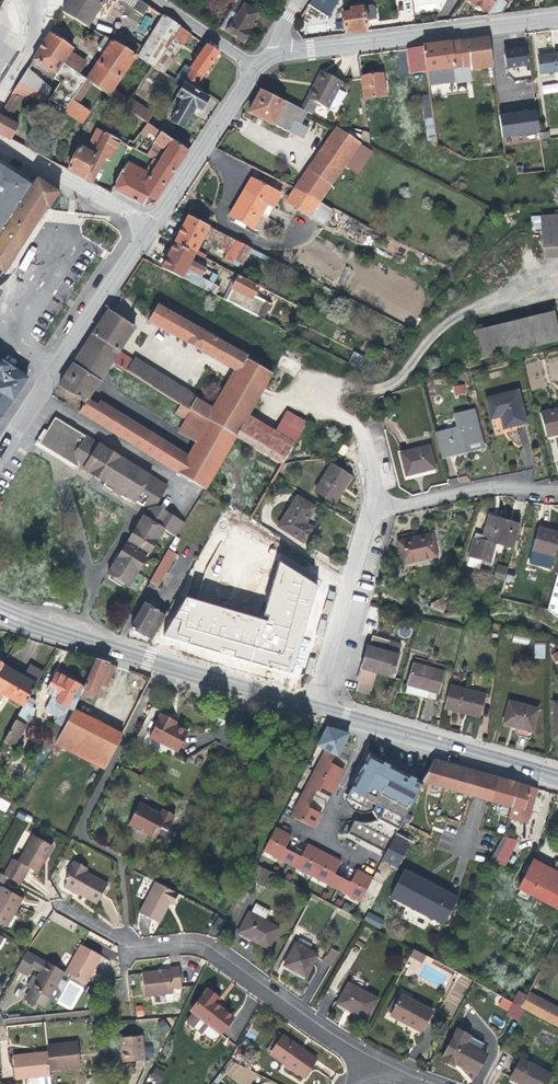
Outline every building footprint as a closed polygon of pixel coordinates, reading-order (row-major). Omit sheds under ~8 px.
[(69,2),(62,13),(88,28),(94,17),(105,0),(70,0),(69,2)] [(148,6),(139,0),(119,0),(142,16),(148,6)] [(264,34),(272,22),(245,5),(248,0),(227,0),(235,5),(220,28),(243,44),(254,26),(264,33),(263,34),(264,34)] [(308,5),(328,18),(339,0),(311,0),(308,5)] [(496,0),(469,0),(488,12),(496,0)] [(501,14),(508,3),(506,2),(508,0),(496,0),(488,12),(485,16),(501,14)] [(344,34),(366,31),(363,7),(350,9),(350,13),(342,14),(344,34)] [(10,119),(23,98),(47,103),(49,99),(64,110),(64,111),(83,124),(90,113),(78,103),(91,84),(146,122),(151,115),(129,99),(129,100),(113,89),(135,56),(163,73),(180,45),(182,46),(190,34),(163,16),(143,47),(118,33),(113,42),(105,38),(94,53),(95,57),(99,60),(86,80),(78,75),(85,63),(71,52),(73,49),(50,33),(0,113),(0,114),(10,119)] [(110,34),(112,28),(98,23),(96,29),(110,34)] [(469,71),(493,67),(492,58),(502,57),(499,36),(422,46),(406,48),(410,74),(426,72),(429,92),(455,89),(471,87),(469,71)] [(207,97),(193,90),(218,52),(206,44),(190,68),(185,65),(177,78),(183,82),(182,84),(169,76),(166,81),(181,90),(169,110),(175,113),(171,121),(184,128),(195,107),(201,111),(208,98),(207,97)] [(528,66),(525,47),(503,50),(506,69),(528,66)] [(538,56),(540,74),(555,72),(556,81),(557,81),(557,54),(538,56)] [(312,114),(317,103),(328,109),(329,106),(331,107),(335,107),(339,105),(346,93),(338,89),(342,81),(323,72),(320,71),(312,86),(306,98),(301,109),(312,114)] [(361,77),(364,99),(385,96),(382,74),(361,77)] [(543,94),(557,92),(557,83),(542,85),(543,94)] [(307,114),(289,105),(290,104),(284,102),(284,103),(259,91),(248,113),(273,125),(273,124),(288,132),(293,122),(301,126),(307,114)] [(423,96),(424,110),(429,141),(436,140),(429,96),(423,96)] [(0,116),(0,135),(10,140),(18,125),(0,116)] [(155,204),(175,173),(189,152),(148,123),(140,133),(154,143),(147,156),(153,159),(146,172),(127,162),(112,190),(113,191),(145,208),(155,204)] [(336,128),(295,189),(287,200),(310,216),(310,215),(323,223),(331,211),(320,201),(345,163),(357,172),(370,151),(359,143),(336,128)] [(68,171),(91,184),(104,159),(109,162),(120,141),(114,138),(115,135),(107,130),(105,133),(97,129),(87,146),(84,145),(82,148),(81,147),(68,171)] [(130,147),(135,150),(140,143),(135,140),(130,147)] [(1,271),(14,251),(17,253),(45,207),(48,209),(58,192),(36,178),(31,187),(0,168),(0,270),(1,271)] [(229,216),(235,219),(233,223),(244,229),(246,225),(253,228),(262,212),(269,216),(273,207),(281,193),(250,178),(229,216)] [(539,216),(543,260),(557,259),(557,215),(539,216)] [(188,216),(174,243),(161,268),(215,295),(219,288),(213,284),(216,276),(212,274),(208,282),(202,279),(207,270),(192,261),(195,254),(203,238),(225,249),(223,252),(227,254),(224,259),(240,268),(250,248),(188,216)] [(273,260),(267,256),(261,268),(267,271),(273,260)] [(233,278),(223,299),(263,320),(271,304),(257,297),(259,295),(255,293),(258,286),(229,272),(228,275),(233,278)] [(210,420),(236,436),(248,415),(272,375),(245,359),(247,356),(158,305),(148,321),(236,371),(214,409),(208,419),(210,420)] [(208,419),(214,409),(196,398),(191,391),(134,358),(133,360),(119,351),(135,327),(108,310),(99,325),(86,344),(113,361),(182,403),(192,409),(193,409),(208,419)] [(557,340),(557,330),(553,311),(474,331),(481,360),(557,340)] [(113,361),(86,344),(79,354),(72,365),(99,382),(113,361)] [(5,411),(7,413),(29,374),(0,357),(0,419),(5,411)] [(85,402),(87,400),(99,382),(72,365),(59,385),(85,402)] [(462,393),(461,386),(452,388),(454,395),(462,393)] [(526,423),(518,390),(485,398),(490,419),(501,416),(503,428),(526,423)] [(388,413),(394,411),(391,397),(384,399),(388,413)] [(115,434),(162,463),(172,447),(99,403),(97,406),(87,400),(85,402),(79,412),(115,434)] [(186,419),(192,409),(182,403),(176,413),(186,419)] [(197,442),(210,420),(208,419),(193,409),(179,431),(197,442)] [(540,413),(546,438),(556,435),(556,432),(557,431),(557,409),(540,413)] [(236,436),(263,453),(282,464),(294,443),(306,423),(287,412),(275,431),(248,415),(236,436)] [(436,435),(442,456),(467,450),(466,446),(480,442),(472,412),(455,416),(459,429),(436,435)] [(95,438),(56,416),(40,442),(79,466),(93,442),(95,438)] [(204,489),(236,436),(210,420),(197,442),(187,457),(178,473),(204,489)] [(124,460),(93,442),(79,466),(114,488),(111,492),(120,498),(122,493),(143,506),(156,502),(166,487),(124,460)] [(405,476),(435,468),(429,446),(399,453),(405,476)] [(162,463),(178,473),(187,457),(172,447),(162,463)] [(340,490),(349,476),(331,465),(315,491),(334,503),(341,491),(340,490)] [(305,524),(315,508),(297,496),(278,527),(303,543),(313,528),(305,524)] [(175,536),(184,522),(158,507),(147,509),(108,574),(127,586),(155,541),(163,529),(175,536)] [(514,549),(520,525),(489,516),(483,536),(475,534),(468,556),(490,562),(495,544),(514,549)] [(532,552),(554,558),(557,543),(557,532),(539,527),(532,552)] [(437,556),(432,533),(396,540),(401,565),(414,562),(414,561),(437,556)] [(151,582),(169,551),(167,550),(149,581),(151,582)] [(176,555),(169,551),(151,582),(158,586),(176,555)] [(554,558),(532,552),(529,563),(551,569),(554,558)] [(217,644),(257,574),(233,560),(193,631),(217,644)] [(493,578),(504,581),(507,571),(496,568),(493,578)] [(547,609),(557,618),(557,572),(547,609)] [(429,607),(443,614),(448,598),(444,597),(431,604),(429,607)] [(152,638),(166,613),(154,605),(152,609),(145,604),(129,630),(147,638),(152,638)] [(358,681),(355,690),(371,695),(378,673),(392,677),(402,644),(372,635),(369,646),(368,646),(357,680),(358,681)] [(513,636),(512,642),(528,645),(529,639),(513,636)] [(545,659),(545,643),(534,643),(534,659),(545,659)] [(115,666),(95,660),(83,689),(80,695),(94,701),(100,684),(107,687),(115,666)] [(405,692),(420,696),(422,693),(428,695),(429,691),(438,693),(444,672),(413,663),(405,692)] [(3,665),(0,670),(0,698),(3,693),(24,706),(25,704),(43,672),(31,665),(25,677),(3,665)] [(67,707),(79,686),(79,685),(57,672),(47,691),(53,694),(51,697),(67,707)] [(486,694),(449,685),(443,709),(462,713),(480,718),(486,694)] [(80,695),(83,689),(79,686),(67,707),(63,716),(59,714),(48,735),(57,740),(74,709),(80,695)] [(532,732),(539,709),(510,701),(504,723),(513,726),(532,732)] [(35,710),(25,704),(24,706),(16,720),(26,726),(35,710)] [(110,757),(122,734),(74,709),(57,740),(52,749),(59,753),(62,747),(68,735),(110,757)] [(188,732),(175,725),(169,722),(171,718),(161,714),(150,736),(178,752),(188,732)] [(14,747),(26,726),(16,720),(4,741),(14,747)] [(352,732),(326,725),(317,747),(323,749),(340,756),(352,732)] [(68,735),(62,747),(104,769),(110,757),(68,735)] [(340,756),(323,749),(289,815),(303,821),(314,827),(321,813),(310,806),(318,790),(329,796),(344,767),(336,763),(340,756)] [(386,852),(394,836),(422,783),(368,756),(361,771),(364,773),(360,782),(356,780),(347,799),(361,807),(365,800),(376,805),(373,812),(375,815),(378,820),(370,823),(366,823),(359,822),(355,821),(348,833),(386,852)] [(473,770),(434,759),(427,771),(422,782),(466,794),(473,770)] [(494,791),(498,777),(490,775),(473,770),(466,794),(486,800),(488,790),(494,791)] [(511,807),(518,783),(498,777),(494,791),(488,790),(486,800),(511,807)] [(509,813),(508,818),(524,822),(527,821),(529,818),(537,788),(518,783),(511,807),(509,813)] [(139,802),(128,824),(156,838),(161,827),(168,831),(173,820),(172,819),(175,814),(163,809),(161,813),(139,802)] [(496,834),(503,837),(508,818),(509,813),(502,811),(496,834)] [(18,812),(17,819),(31,822),(32,816),(18,812)] [(274,828),(263,850),(285,862),(290,851),(284,848),(291,836),(274,828)] [(15,859),(5,876),(20,884),(29,867),(37,872),(52,845),(33,834),(18,860),(15,859)] [(386,852),(382,859),(397,866),(409,843),(394,836),(386,852)] [(503,837),(491,859),(493,860),(504,866),(517,840),(503,837)] [(295,853),(289,864),(334,887),(340,877),(334,874),(340,862),(307,844),(300,857),(295,853)] [(290,851),(285,862),(289,864),(295,853),(290,851)] [(530,894),(539,899),(554,870),(533,860),(530,867),(526,875),(519,888),(520,889),(530,894)] [(68,879),(64,886),(75,893),(76,892),(98,904),(108,884),(86,872),(87,867),(75,861),(66,877),(68,879)] [(264,868),(257,864),(252,874),(259,877),(264,868)] [(526,875),(530,867),(525,864),(521,872),(526,875)] [(267,888),(275,874),(264,868),(259,877),(257,882),(267,888)] [(405,869),(390,896),(444,925),(458,898),(405,869)] [(539,899),(557,909),(557,873),(554,870),(539,899)] [(339,890),(361,902),(372,879),(357,871),(350,883),(345,880),(339,890)] [(334,887),(339,890),(345,880),(340,877),(334,887)] [(173,905),(179,893),(159,882),(156,881),(139,913),(159,924),(170,903),(173,905)] [(4,925),(10,914),(12,916),(23,898),(1,886),(0,887),(0,923),(4,925)] [(528,898),(530,894),(520,889),(518,894),(528,898)] [(251,913),(265,920),(270,911),(256,903),(251,913)] [(108,914),(113,925),(119,923),(114,911),(108,914)] [(363,920),(380,929),(384,920),(368,911),(363,920)] [(280,928),(265,920),(251,913),(249,912),(238,932),(269,949),(280,928)] [(10,914),(4,925),(7,927),(12,916),(10,914)] [(218,934),(225,920),(218,917),(211,930),(218,934)] [(299,939),(297,943),(307,949),(309,944),(299,939)] [(307,949),(297,943),(296,943),(284,965),(306,977),(318,955),(307,949)] [(72,975),(86,983),(101,956),(81,945),(74,956),(66,972),(72,975)] [(330,947),(321,961),(331,966),(339,952),(330,947)] [(414,949),(410,956),(422,962),(425,955),(414,949)] [(46,961),(27,950),(17,968),(26,974),(31,965),(40,971),(46,961)] [(66,952),(58,967),(66,972),(74,956),(66,952)] [(58,967),(46,961),(40,971),(36,977),(39,979),(33,990),(30,988),(26,997),(38,1004),(47,1004),(66,972),(58,967)] [(170,969),(142,972),(145,997),(173,993),(173,988),(182,988),(180,966),(170,967),(170,969)] [(84,987),(86,983),(72,975),(69,980),(84,987)] [(39,979),(36,977),(30,988),(33,990),(39,979)] [(348,983),(337,1003),(367,1020),(378,999),(348,983)] [(190,1010),(193,1012),(208,1025),(220,1033),(221,1034),(233,1018),(215,1003),(219,998),(207,989),(190,1010)] [(524,1009),(557,1027),(557,1007),(529,991),(527,996),(521,1007),(524,1009)] [(519,992),(513,1003),(521,1007),(527,996),(519,992)] [(401,994),(390,1014),(406,1023),(405,1024),(422,1032),(433,1011),(401,994)] [(509,1011),(520,1016),(524,1009),(521,1007),(513,1003),(509,1011)] [(135,1005),(136,1016),(144,1016),(142,1004),(135,1005)] [(201,1034),(203,1032),(208,1025),(193,1012),(186,1020),(187,1022),(201,1034)] [(158,1022),(162,1033),(170,1030),(166,1020),(158,1022)] [(208,1025),(203,1032),(210,1038),(216,1038),(220,1033),(208,1025)] [(486,1053),(480,1051),(467,1043),(470,1036),(457,1030),(441,1059),(454,1066),(456,1063),(475,1074),(486,1053)] [(266,1051),(286,1066),(288,1063),(272,1051),(283,1035),(280,1032),(266,1051)] [(120,1037),(123,1061),(145,1060),(142,1035),(120,1037)] [(288,1063),(286,1066),(303,1078),(317,1059),(283,1035),(272,1051),(288,1063)] [(467,1043),(480,1051),(484,1044),(470,1036),(467,1043)] [(78,1043),(47,1046),(48,1052),(49,1070),(81,1068),(78,1043)] [(15,1080),(50,1076),(49,1070),(48,1052),(12,1055),(15,1080)] [(510,1078),(520,1083),(546,1083),(551,1075),(521,1058),(510,1078)] [(225,1073),(238,1083),(250,1083),(256,1078),(237,1060),(225,1073)] [(160,1082),(165,1074),(154,1069),(151,1077),(160,1082)]
